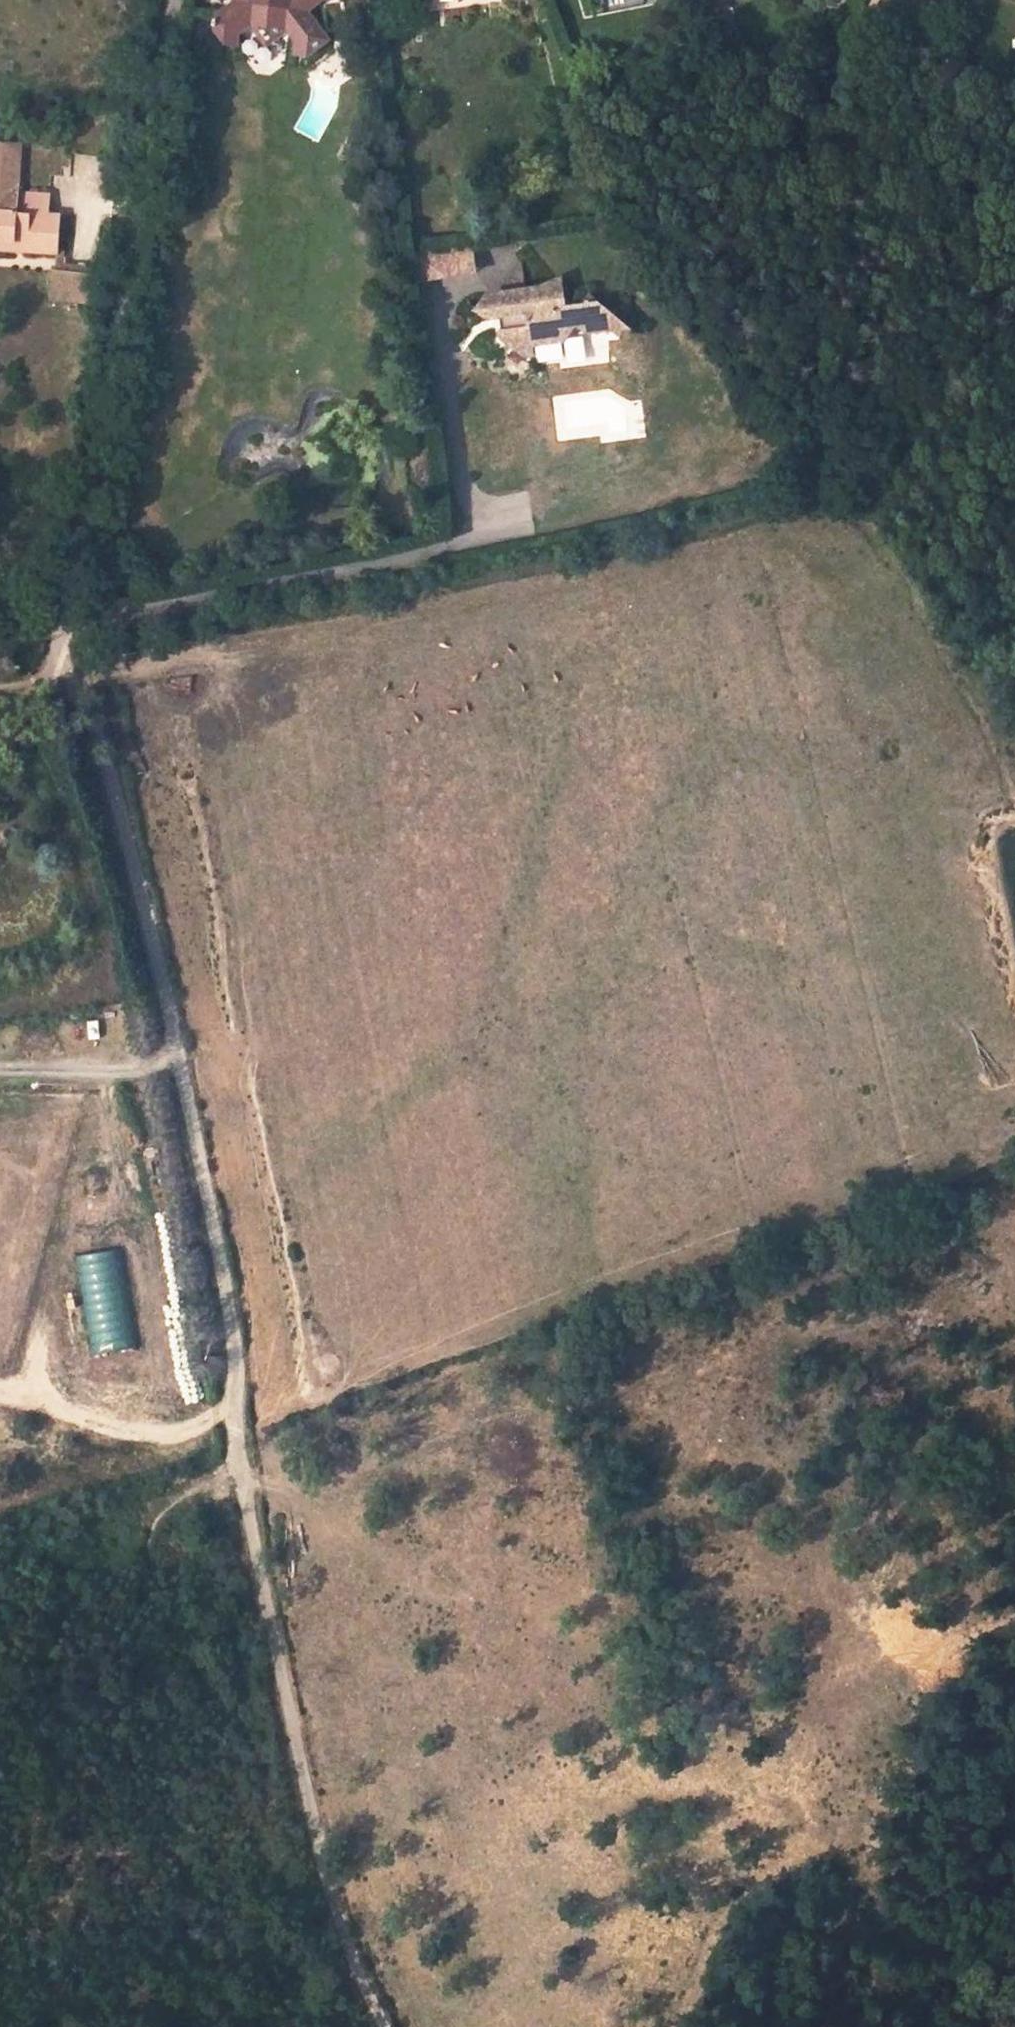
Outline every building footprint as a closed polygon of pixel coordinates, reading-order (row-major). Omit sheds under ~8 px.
[(287,23),(299,38),(299,40),(300,50),(313,51),(323,39),(322,23),(302,0),(231,0),(231,4),(228,9),(224,14),(219,17),(215,17),(215,33),(217,38),(217,39),(224,45),(240,46),(239,32),(252,24),(287,23)] [(64,209),(19,206),(19,193),(6,192),(6,184),(19,184),(20,154),(0,154),(0,259),(62,263),(64,209)] [(488,312),(507,310),(509,325),(509,328),(511,332),(514,336),(515,336),(518,337),(567,332),(580,315),(590,322),(593,323),(598,324),(608,324),(608,323),(611,323),(614,322),(622,312),(593,288),(584,300),(574,300),(566,293),(564,271),(534,280),(485,285),(474,300),(488,312)]
